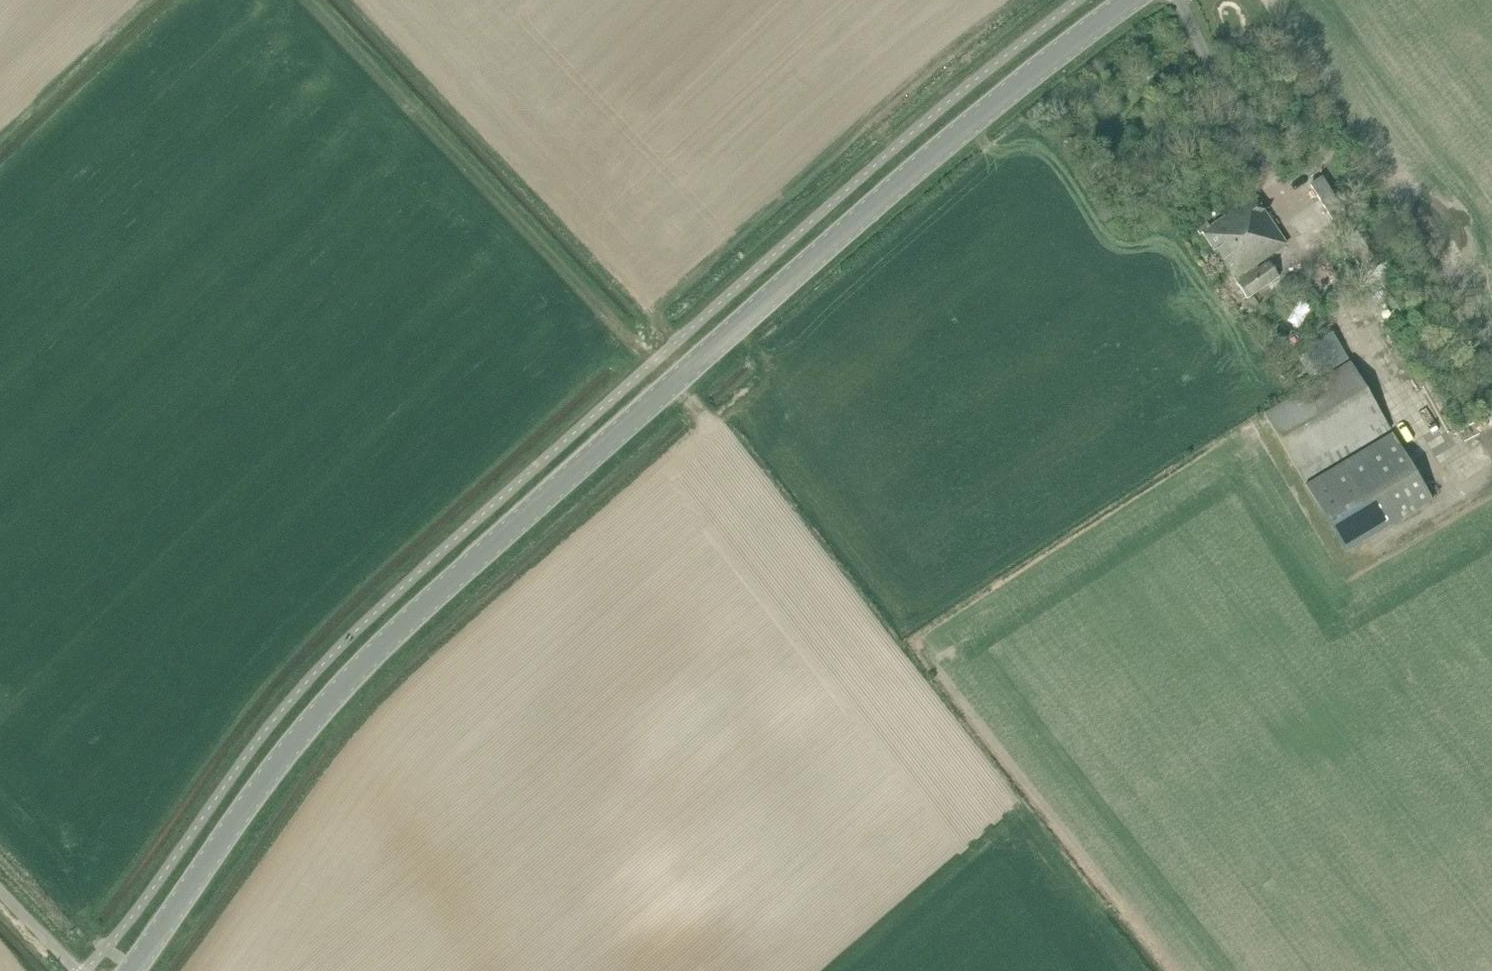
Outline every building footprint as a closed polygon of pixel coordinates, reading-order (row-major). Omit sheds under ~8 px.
[(1252,197),(1220,220),(1256,270),(1259,268),(1257,266),(1287,245),(1252,197)] [(1256,270),(1220,220),(1210,227),(1205,219),(1195,227),(1200,234),(1203,233),(1236,279),(1244,273),(1246,277),(1256,270)] [(1365,226),(1349,238),(1366,263),(1368,262),(1373,269),(1384,262),(1378,254),(1383,251),(1365,226)] [(1268,262),(1259,268),(1256,270),(1246,277),(1238,283),(1249,298),(1278,276),(1268,262)] [(1322,378),(1263,413),(1304,481),(1390,429),(1350,361),(1334,332),(1304,349),(1306,352),(1299,357),(1311,378),(1319,373),(1322,378)] [(1392,432),(1306,484),(1346,551),(1432,500),(1392,432)]
